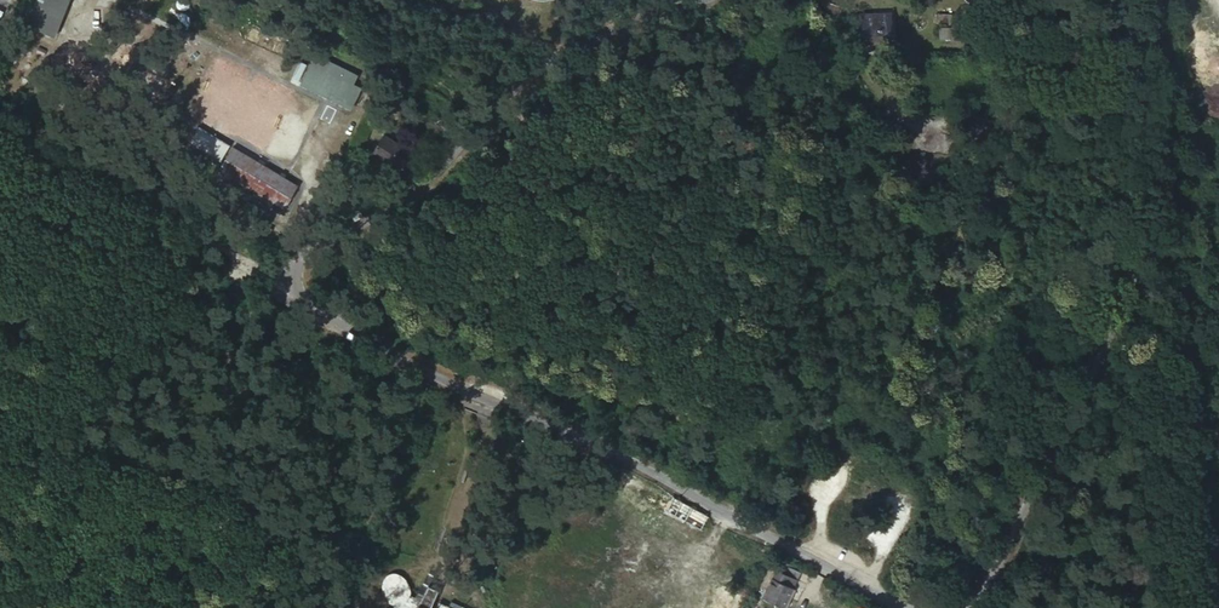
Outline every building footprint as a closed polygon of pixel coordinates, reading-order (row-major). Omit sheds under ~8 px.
[(54,36),(68,0),(38,0),(33,12),(40,15),(36,28),(54,36)] [(830,18),(842,16),(834,0),(821,0),(830,18)] [(862,39),(887,38),(887,19),(890,19),(889,14),(886,14),(886,7),(861,8),(862,39)] [(954,19),(935,20),(936,42),(936,44),(955,44),(954,19)] [(186,40),(291,84),(299,64),(194,20),(186,40)] [(315,52),(306,69),(357,94),(365,77),(315,52)] [(382,135),(372,154),(389,164),(387,167),(399,174),(406,161),(395,155),(400,145),(382,135)] [(230,146),(216,138),(206,157),(220,166),(230,146)] [(1038,153),(1049,153),(1048,143),(1038,144),(1038,153)] [(299,185),(233,148),(220,172),(285,209),(299,185)] [(1015,171),(1008,169),(1003,182),(1011,185),(1015,171)] [(321,205),(315,216),(333,226),(339,215),(321,205)] [(364,209),(356,212),(359,218),(365,215),(367,214),(364,209)] [(964,251),(957,264),(969,271),(976,257),(964,251)] [(957,264),(952,274),(964,280),(969,271),(957,264)] [(638,508),(621,499),(618,504),(619,508),(631,514),(635,513),(638,508)] [(766,602),(779,607),(790,607),(796,595),(795,594),(802,580),(790,574),(787,580),(779,576),(775,585),(774,584),(766,602)] [(433,599),(437,590),(426,585),(419,599),(416,604),(406,600),(407,599),(407,598),(408,597),(408,596),(409,594),(409,593),(409,592),(408,590),(408,588),(408,587),(406,584),(405,582),(403,580),(401,578),(399,577),(398,576),(396,575),(395,575),(393,575),(391,575),(390,575),(389,575),(387,576),(386,577),(385,578),(384,579),(383,580),(383,581),(382,582),(382,584),(381,586),(381,589),(381,590),(381,592),(382,595),(383,597),(383,598),(384,599),(385,600),(386,601),(387,603),(389,604),(390,605),(391,605),(393,605),(392,606),(391,607),(429,607),(433,599)] [(407,599),(406,600),(416,604),(419,599),(413,596),(409,594),(408,596),(408,597),(407,598),(407,599)] [(429,607),(435,607),(438,602),(433,599),(429,607)] [(444,599),(442,603),(438,602),(435,607),(465,607),(444,599)]
